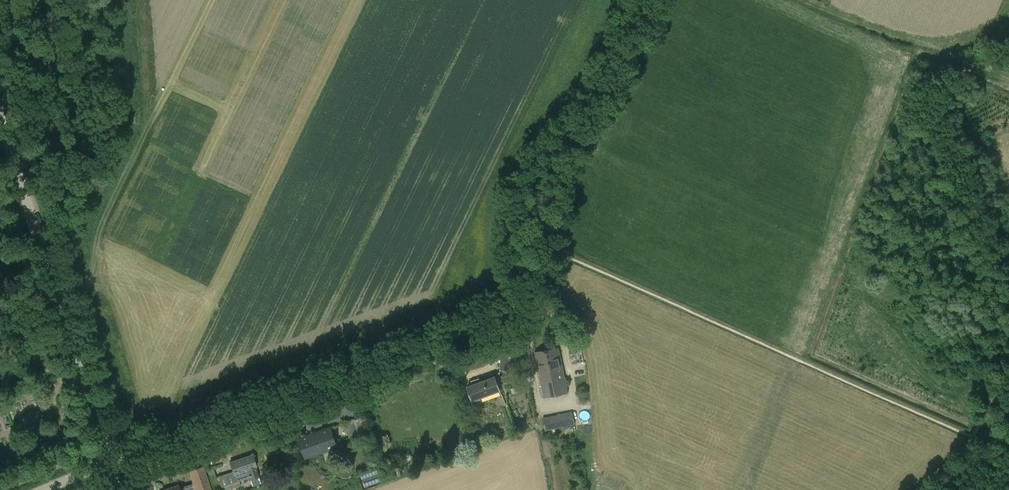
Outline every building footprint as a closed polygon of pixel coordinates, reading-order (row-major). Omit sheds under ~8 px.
[(546,350),(556,395),(567,393),(558,347),(546,350)] [(502,348),(499,370),(507,372),(510,349),(502,348)] [(544,398),(556,395),(546,350),(534,352),(544,398)] [(480,401),(480,398),(500,391),(497,384),(499,383),(501,382),(503,381),(504,378),(498,373),(495,377),(494,376),(480,381),(479,378),(471,381),(472,385),(467,386),(472,400),(473,400),(473,401),(474,400),(477,402),(480,401)] [(560,427),(575,424),(572,412),(558,415),(560,427)] [(558,415),(543,418),(545,430),(560,427),(558,415)] [(354,420),(344,423),(349,438),(359,434),(354,420)] [(298,438),(305,459),(337,448),(330,427),(298,438)] [(221,487),(229,484),(248,478),(249,481),(259,478),(256,467),(257,467),(252,454),(229,462),(232,472),(218,476),(221,487)] [(202,466),(189,470),(193,484),(178,489),(177,486),(165,489),(210,489),(202,466)]
